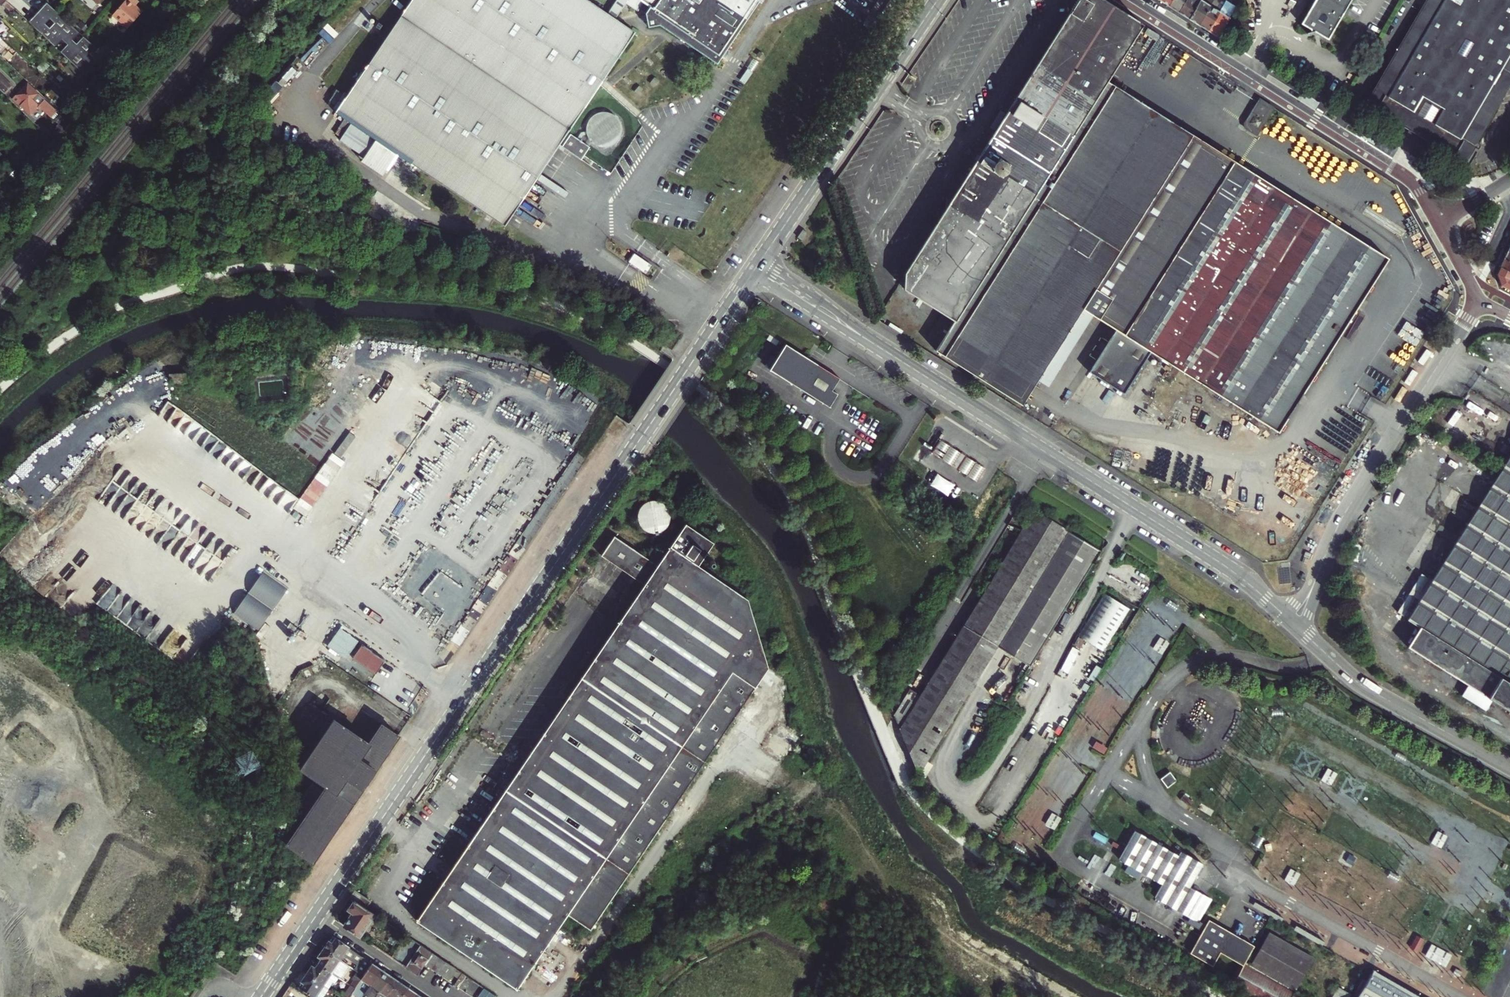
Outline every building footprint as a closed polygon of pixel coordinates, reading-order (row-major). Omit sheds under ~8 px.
[(1,6),(3,4),(10,11),(13,8),(6,1),(5,0),(0,0),(0,5),(1,6)] [(114,15),(129,29),(143,12),(137,6),(134,3),(137,0),(127,0),(114,15)] [(399,25),(341,109),(505,223),(636,33),(615,19),(607,13),(588,0),(415,0),(399,25)] [(628,0),(616,0),(607,13),(615,19),(628,0)] [(652,7),(646,16),(681,41),(706,0),(642,0),(652,7)] [(681,41),(717,66),(763,0),(706,0),(681,41)] [(1102,0),(1080,0),(904,276),(910,293),(958,324),(939,353),(1026,408),(1086,310),(1284,434),(1392,259),(1109,82),(1144,27),(1102,0)] [(1188,0),(1175,0),(1171,7),(1180,13),(1188,0)] [(1180,13),(1186,17),(1190,20),(1201,2),(1197,0),(1188,0),(1180,13)] [(1214,0),(1207,0),(1205,3),(1202,0),(1201,2),(1190,20),(1200,26),(1214,0)] [(1226,0),(1214,0),(1200,26),(1210,32),(1227,1),(1226,0)] [(1303,24),(1311,29),(1312,32),(1308,33),(1309,34),(1319,32),(1320,34),(1330,40),(1353,0),(1317,0),(1303,24)] [(1367,104),(1465,162),(1509,85),(1509,0),(1428,0),(1367,104)] [(1219,38),(1238,7),(1227,1),(1210,32),(1219,38)] [(33,17),(28,23),(56,49),(63,41),(68,46),(61,54),(86,77),(104,57),(85,38),(78,45),(73,40),(80,33),(55,11),(47,3),(41,9),(41,14),(38,17),(33,17)] [(1160,37),(1149,30),(1146,35),(1157,42),(1160,37)] [(4,94),(9,88),(11,87),(0,76),(0,90),(4,94)] [(40,95),(27,83),(16,95),(28,107),(40,95)] [(14,92),(9,88),(4,94),(8,98),(14,92)] [(1274,109),(1260,100),(1244,125),(1245,130),(1257,137),(1274,109)] [(590,147),(571,134),(563,146),(581,159),(590,147)] [(802,243),(807,235),(803,233),(797,239),(802,243)] [(653,270),(637,259),(632,267),(648,277),(653,270)] [(1509,271),(1509,261),(1504,259),(1501,267),(1509,271)] [(1501,267),(1498,273),(1502,286),(1509,290),(1509,271),(1501,267)] [(663,346),(673,334),(667,330),(659,344),(663,346)] [(787,345),(771,370),(830,408),(839,394),(833,391),(841,379),(787,345)] [(1168,369),(1141,353),(1137,360),(1127,353),(1115,372),(1126,378),(1117,392),(1145,408),(1168,369)] [(943,442),(935,454),(956,467),(963,454),(943,442)] [(963,454),(956,467),(960,470),(968,458),(963,454)] [(1504,467),(1410,618),(1423,626),(1410,647),(1470,684),(1464,694),(1488,708),(1493,699),(1509,710),(1509,457),(1504,467)] [(988,470),(968,458),(960,470),(980,482),(988,470)] [(939,473),(933,483),(952,495),(958,485),(939,473)] [(635,506),(644,533),(672,524),(663,497),(635,506)] [(998,648),(1070,534),(1036,513),(922,696),(909,689),(894,715),(918,774),(998,648)] [(1102,553),(1070,534),(998,648),(1031,668),(1102,553)] [(730,578),(726,584),(738,592),(742,587),(730,578)] [(1103,594),(1077,636),(1102,652),(1128,609),(1103,594)] [(284,604),(274,619),(292,632),(302,617),(284,604)] [(384,661),(362,644),(352,657),(376,673),(384,661)] [(1063,669),(1069,672),(1079,650),(1073,647),(1063,669)] [(367,686),(374,691),(383,678),(376,673),(367,686)] [(779,718),(761,747),(784,761),(802,732),(779,718)] [(311,869),(315,863),(385,760),(400,737),(383,726),(373,741),(366,736),(363,740),(335,721),(302,768),(317,779),(299,806),(302,809),(289,828),(297,834),(289,846),(310,860),(306,866),(311,869)] [(418,819),(412,815),(407,822),(413,826),(418,819)] [(1159,882),(1152,895),(1196,920),(1209,897),(1188,884),(1201,861),(1178,848),(1176,852),(1132,827),(1115,857),(1159,882)] [(1450,907),(1475,917),(1506,840),(1476,828),(1468,846),(1473,848),(1470,856),(1466,855),(1462,864),(1467,866),(1463,875),(1464,876),(1454,899),(1453,899),(1450,907)] [(1460,844),(1462,841),(1449,835),(1449,837),(1438,832),(1432,845),(1459,857),(1464,846),(1460,844)] [(356,901),(368,909),(372,903),(357,892),(353,899),(356,901)] [(642,894),(634,906),(641,911),(649,899),(642,894)] [(346,926),(362,937),(377,915),(368,909),(356,901),(351,909),(352,911),(354,913),(346,926)] [(1183,926),(1179,934),(1169,951),(1232,986),(1246,962),(1183,926)] [(1269,930),(1251,963),(1296,989),(1315,957),(1269,930)] [(331,941),(326,949),(342,961),(348,953),(361,962),(365,957),(338,938),(334,944),(331,941)] [(1432,943),(1426,956),(1443,965),(1450,952),(1432,943)] [(422,946),(407,967),(419,975),(426,964),(430,959),(434,953),(422,946)] [(342,961),(326,949),(320,957),(321,957),(324,959),(321,964),(336,974),(338,971),(336,970),(342,961)] [(434,953),(430,959),(426,964),(433,969),(440,958),(437,956),(434,953)] [(440,958),(433,969),(440,973),(447,962),(440,958)] [(440,973),(445,977),(453,966),(447,962),(440,973)] [(1246,962),(1232,986),(1251,996),(1292,996),(1296,991),(1246,962)] [(374,963),(365,976),(362,979),(372,986),(383,969),(374,963)] [(336,974),(321,964),(317,968),(315,967),(314,966),(309,974),(330,989),(337,979),(339,981),(341,978),(336,974)] [(453,966),(445,977),(451,981),(458,970),(453,966)] [(372,986),(369,990),(366,994),(364,996),(377,996),(392,975),(383,969),(372,986)] [(451,981),(456,984),(463,973),(458,970),(451,981)] [(1371,974),(1412,996),(1421,996),(1374,970),(1371,974)] [(309,974),(304,981),(307,983),(303,989),(315,996),(325,996),(330,989),(309,974)] [(1358,996),(1412,996),(1371,974),(1358,996)] [(401,982),(392,975),(377,996),(390,996),(401,982)] [(461,988),(467,991),(474,981),(469,977),(461,988)] [(372,986),(362,979),(359,984),(366,989),(369,990),(372,986)] [(467,991),(469,993),(476,982),(474,981),(467,991)] [(410,988),(401,982),(390,996),(404,996),(410,988)] [(344,996),(350,996),(356,988),(352,985),(344,996)] [(1352,993),(1337,986),(1331,996),(1350,996),(1352,993)] [(404,996),(417,996),(419,994),(410,988),(404,996)] [(490,992),(486,989),(481,996),(487,996),(490,992)]
